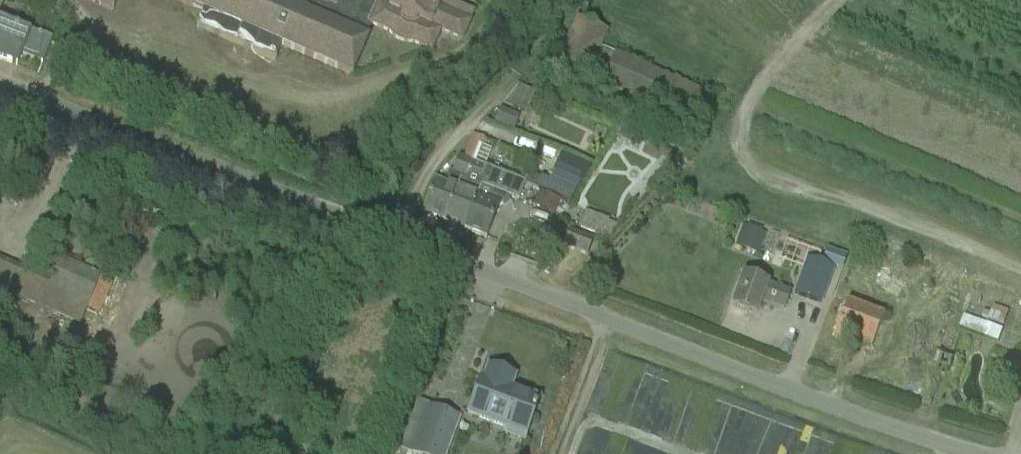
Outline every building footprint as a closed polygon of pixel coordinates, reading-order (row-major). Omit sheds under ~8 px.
[(111,11),(116,0),(85,0),(111,11)] [(203,11),(196,27),(274,61),(281,45),(351,76),(368,38),(365,37),(370,25),(388,33),(390,35),(394,38),(397,41),(402,42),(406,43),(409,43),(412,43),(431,52),(440,32),(462,41),(470,23),(474,13),(445,0),(175,0),(203,11)] [(16,65),(20,55),(41,63),(49,44),(51,39),(0,19),(0,59),(16,65)] [(605,34),(575,21),(551,74),(582,89),(587,78),(692,124),(705,95),(599,48),(605,34)] [(516,87),(502,105),(524,115),(533,94),(516,87)] [(499,110),(493,125),(512,131),(517,118),(499,110)] [(472,136),(465,155),(475,159),(482,140),(472,136)] [(560,155),(546,190),(553,193),(568,199),(571,200),(591,168),(560,155)] [(429,195),(422,214),(440,221),(455,179),(460,181),(467,162),(458,159),(452,174),(449,172),(444,186),(434,182),(429,195)] [(455,179),(440,221),(461,229),(465,217),(466,216),(477,187),(474,186),(475,181),(481,167),(467,162),(460,181),(455,179)] [(465,217),(461,229),(485,238),(492,219),(497,206),(500,206),(506,201),(507,196),(509,196),(517,200),(523,184),(481,167),(475,181),(474,186),(477,187),(466,216),(465,217)] [(528,174),(523,185),(538,190),(542,179),(528,174)] [(553,217),(559,201),(538,192),(531,207),(553,217)] [(743,227),(738,242),(759,249),(765,234),(743,227)] [(567,230),(560,247),(586,256),(593,240),(567,230)] [(78,324),(84,310),(98,316),(108,293),(98,288),(102,278),(84,270),(60,261),(50,281),(36,275),(0,259),(0,290),(78,324)] [(807,261),(794,294),(819,304),(832,270),(807,261)] [(783,310),(789,293),(742,276),(731,307),(756,316),(761,302),(783,310)] [(833,337),(869,350),(883,315),(849,302),(847,305),(830,298),(825,312),(817,331),(833,336),(833,337)] [(972,321),(969,331),(998,338),(1001,329),(972,321)] [(937,355),(931,374),(947,379),(953,361),(937,355)] [(475,397),(468,414),(508,429),(506,434),(523,440),(531,418),(538,399),(510,389),(514,377),(487,368),(486,372),(483,379),(482,378),(475,397)] [(409,451),(416,453),(447,453),(460,418),(427,405),(409,451)]
